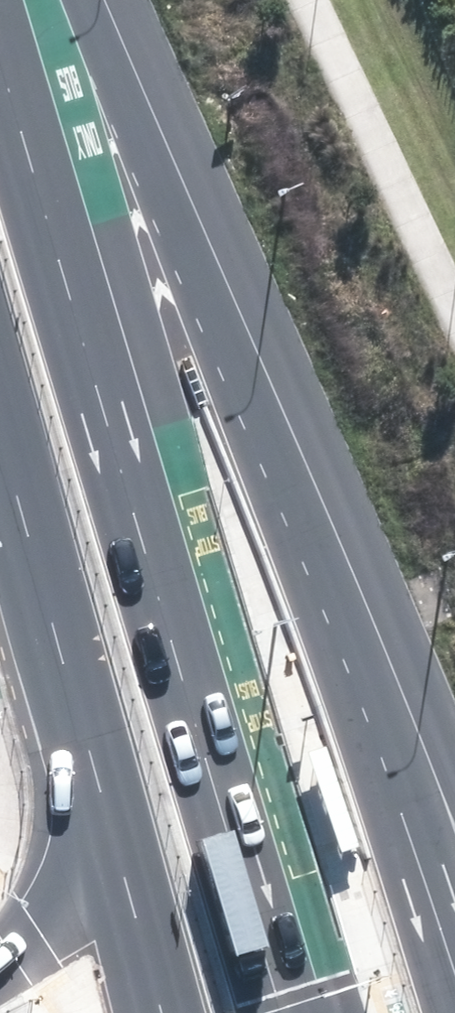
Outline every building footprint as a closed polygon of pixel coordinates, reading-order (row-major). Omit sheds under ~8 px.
[(328,852),(351,845),(319,740),(296,747),(328,852)]
